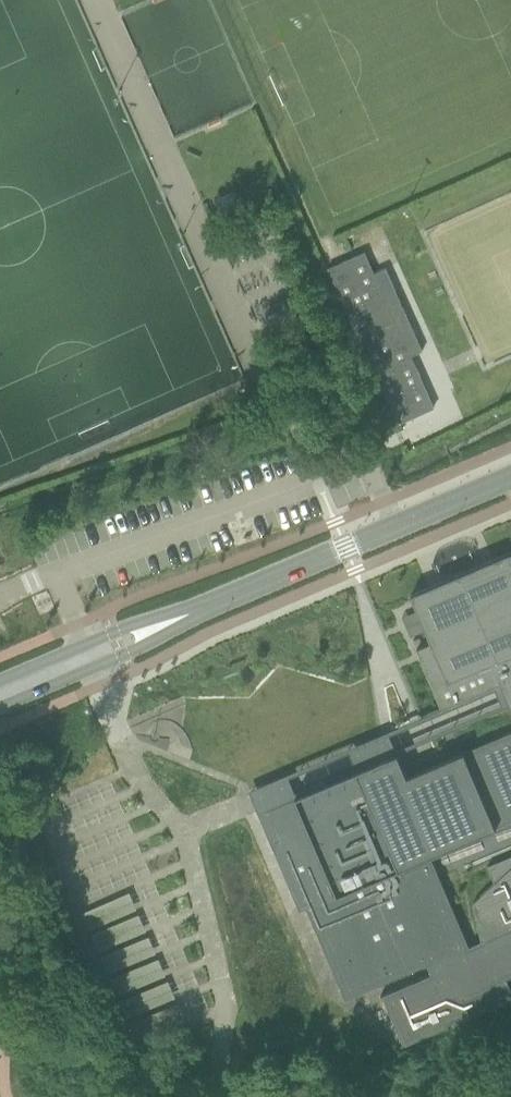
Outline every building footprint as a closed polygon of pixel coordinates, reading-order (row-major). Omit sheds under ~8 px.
[(365,251),(328,268),(389,403),(398,423),(434,407),(425,387),(411,356),(423,350),(395,288),(394,289),(384,269),(375,273),(365,251)] [(286,390),(291,400),(300,396),(295,386),(286,390)] [(424,646),(417,649),(425,669),(441,708),(499,684),(510,712),(510,552),(411,594),(432,643),(424,646)] [(398,779),(388,757),(258,813),(299,909),(306,906),(345,999),(427,964),(431,974),(380,996),(402,1046),(471,1016),(510,999),(510,990),(506,979),(510,977),(510,858),(510,857),(488,866),(495,883),(473,903),(481,942),(469,947),(430,855),(510,820),(510,732),(398,779)] [(53,829),(118,1018),(168,1001),(97,798),(72,806),(77,821),(53,829)] [(300,922),(265,938),(274,957),(309,940),(300,922)]
